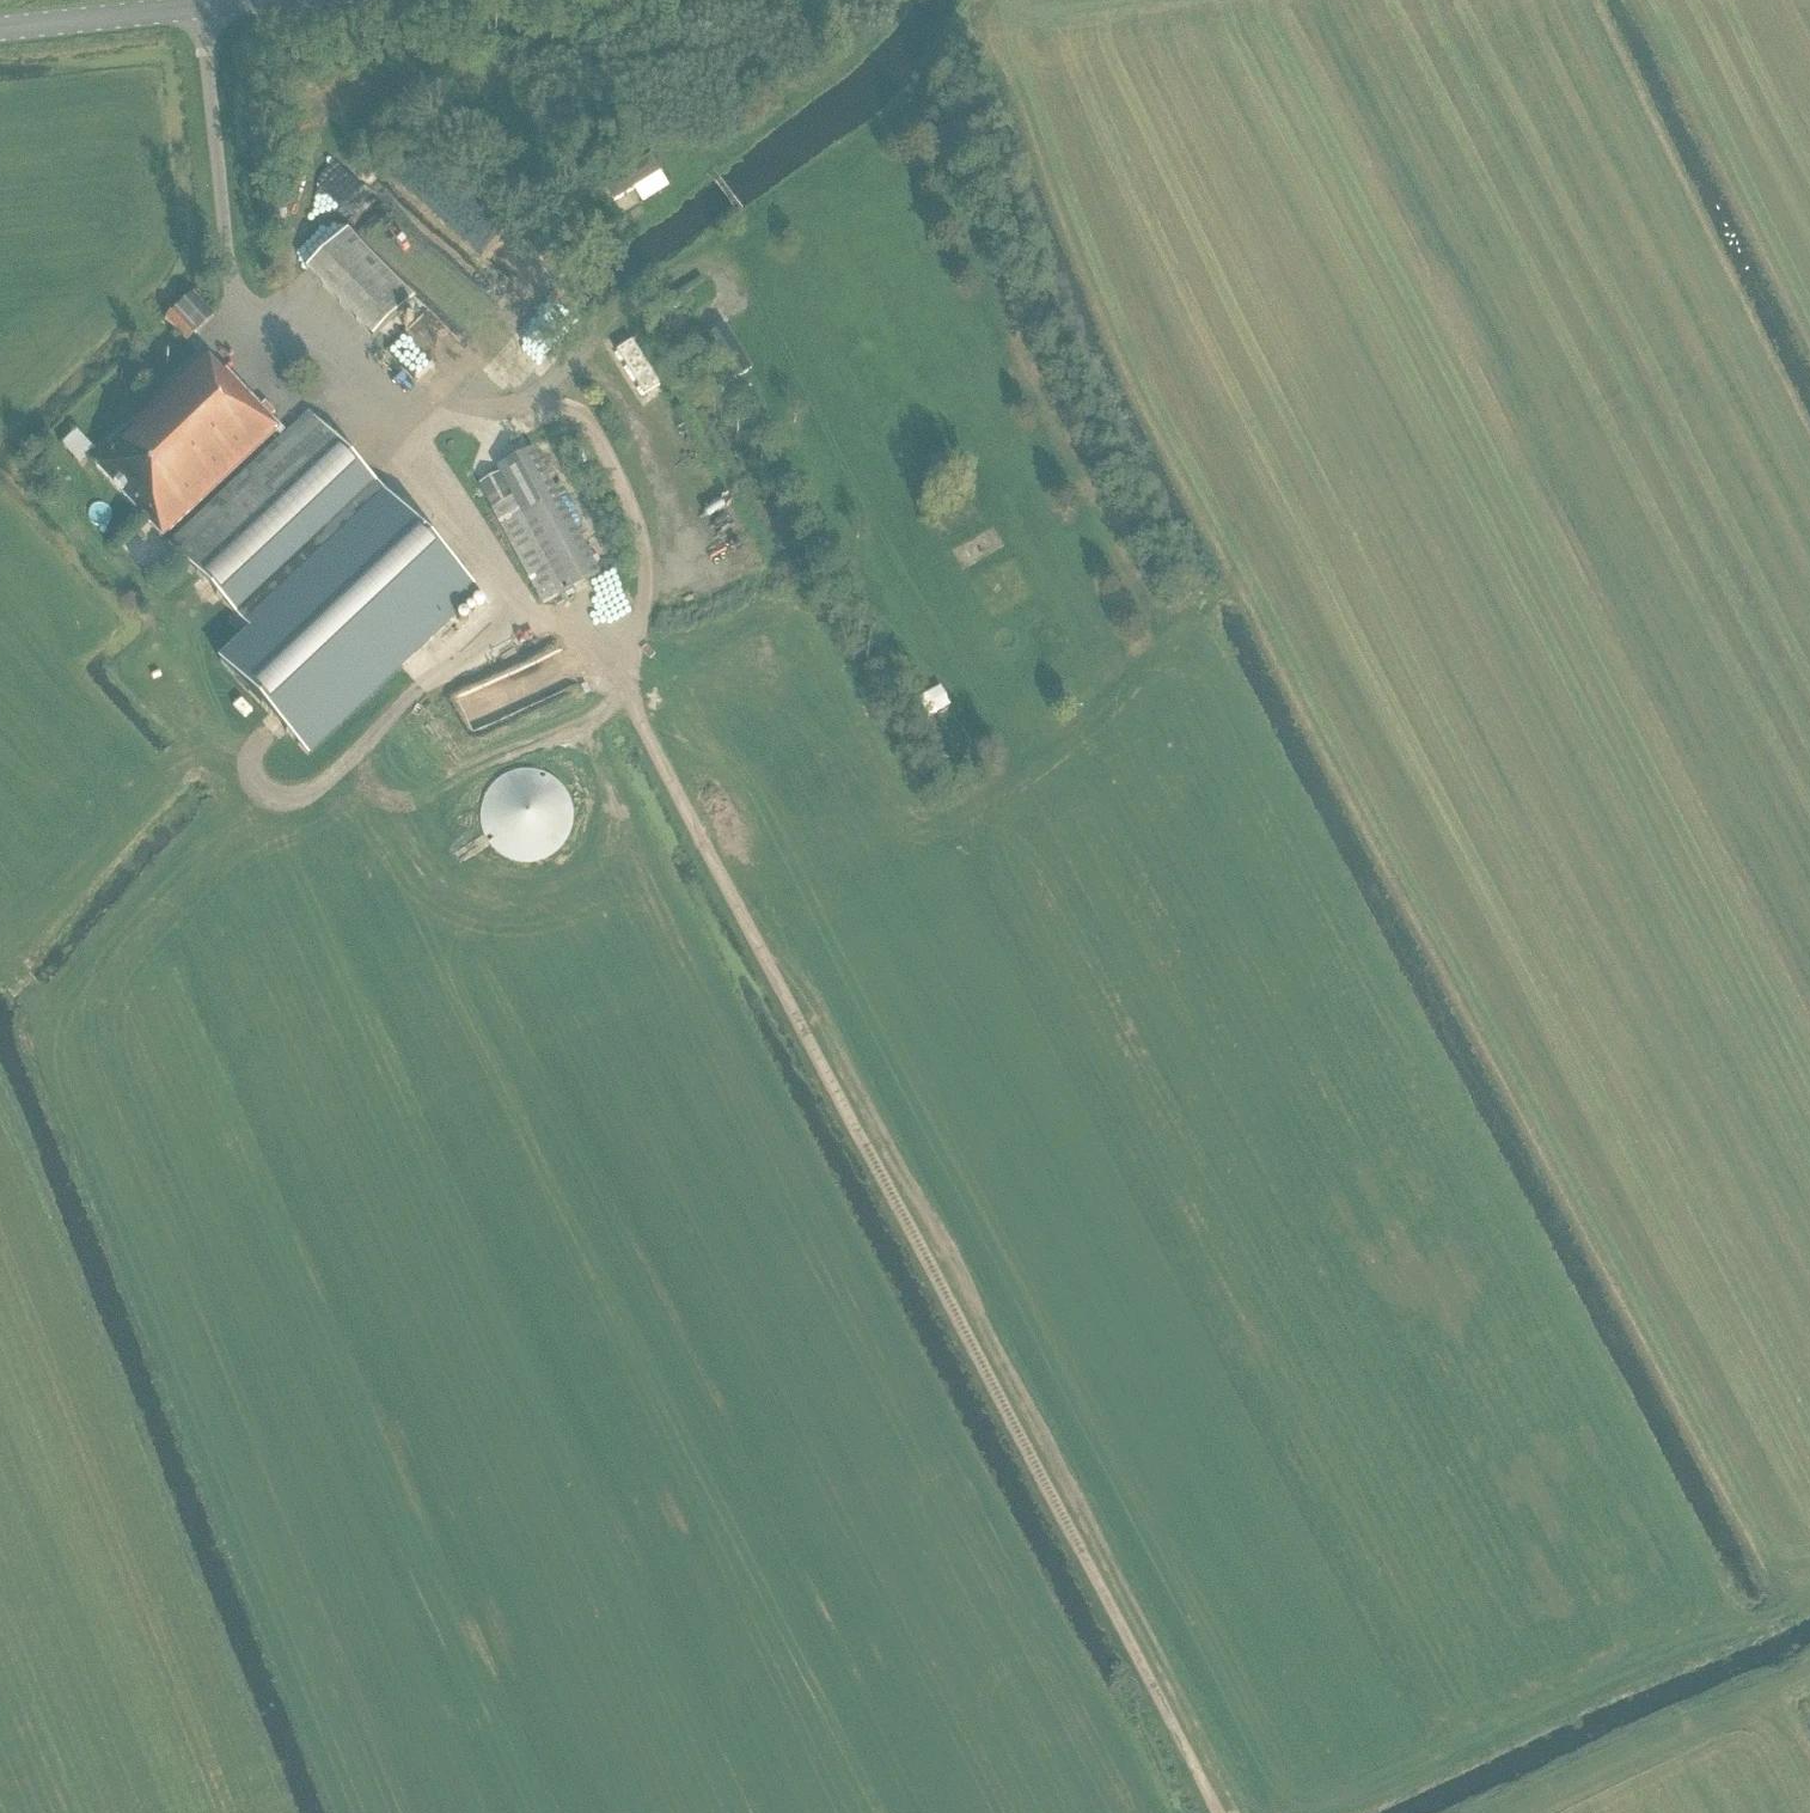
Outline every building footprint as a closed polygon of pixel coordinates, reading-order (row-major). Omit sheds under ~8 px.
[(650,157),(604,185),(614,201),(625,194),(656,175),(660,173),(650,157)] [(372,337),(414,296),(348,229),(306,270),(372,337)] [(187,341),(213,316),(192,294),(165,319),(187,341)] [(726,327),(710,337),(736,379),(752,370),(726,327)] [(633,341),(617,351),(644,395),(660,385),(633,341)] [(222,373),(205,355),(91,462),(163,537),(275,431),(279,435),(284,431),(226,369),(222,373)] [(169,544),(251,632),(221,660),(308,752),(477,594),(308,414),(169,544)] [(543,603),(598,573),(532,449),(498,468),(500,472),(480,483),(543,603)] [(477,718),(558,694),(546,654),(482,673),(490,698),(473,703),(477,718)] [(556,856),(563,850),(568,843),(572,835),(574,826),(575,817),(574,809),(571,800),(567,793),(561,786),(554,780),(546,776),(538,773),(529,772),(520,773),(511,775),(503,779),(496,785),(490,791),(486,799),(483,807),(481,816),(482,825),(484,833),(487,842),(492,849),(498,855),(506,860),(514,863),(523,865),(532,865),(540,864),(549,861),(556,856)]
